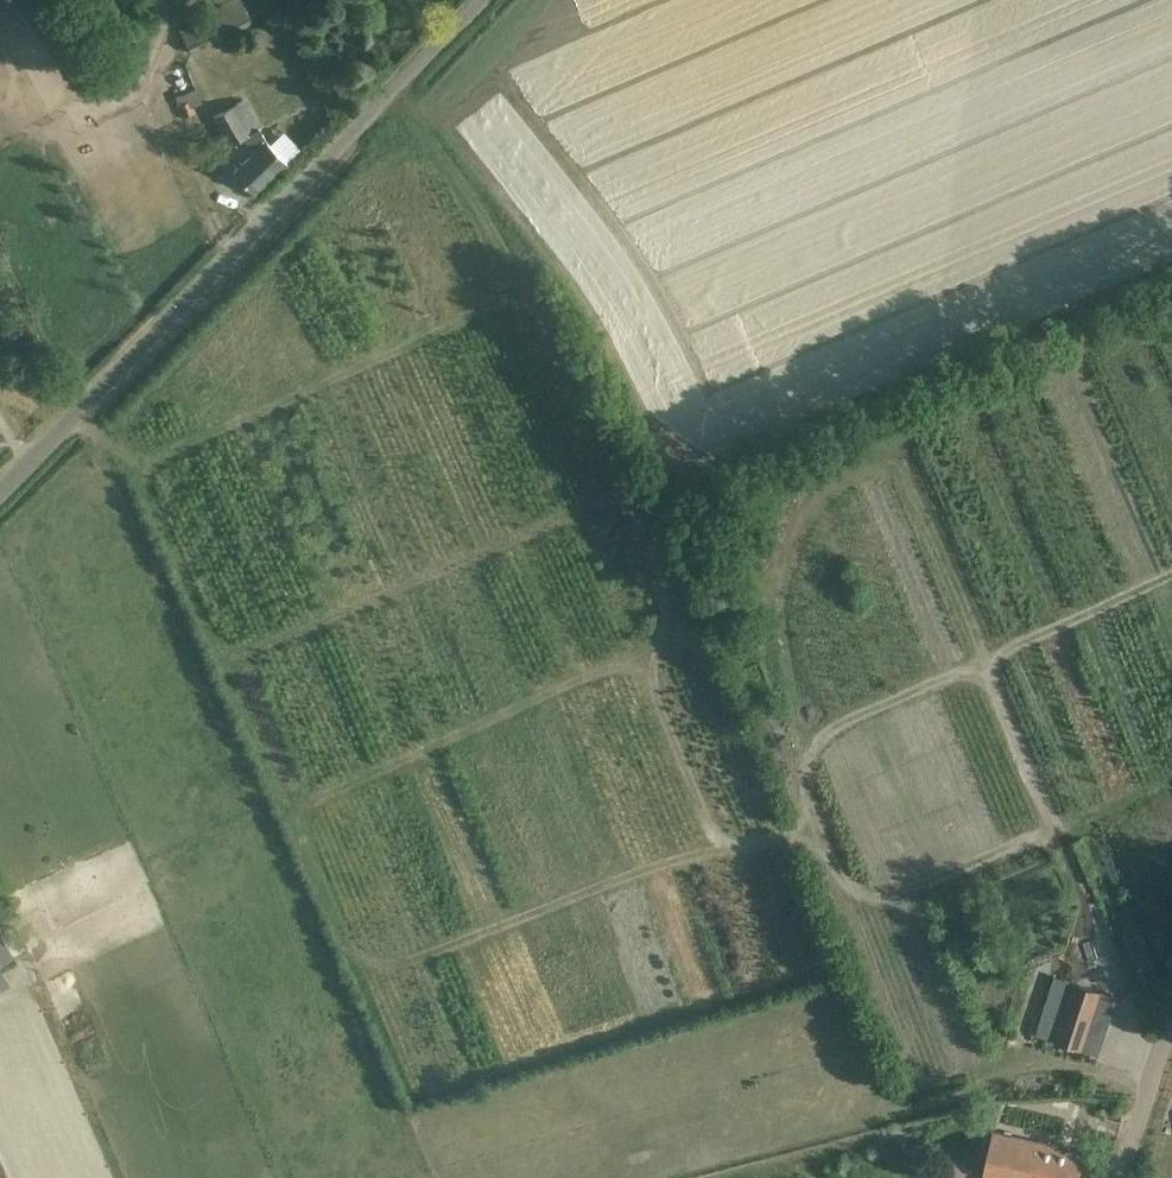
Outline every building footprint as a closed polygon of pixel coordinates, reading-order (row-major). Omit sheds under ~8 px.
[(246,23),(252,20),(242,0),(233,0),(200,17),(179,28),(191,51),(246,23)] [(98,22),(93,11),(81,17),(86,27),(98,22)] [(269,144),(268,145),(265,138),(259,128),(260,127),(243,100),(212,117),(230,146),(243,137),(244,139),(252,151),(232,171),(236,175),(242,181),(255,194),(287,163),(271,146),(269,144)] [(191,101),(178,107),(184,120),(197,114),(191,101)] [(778,751),(792,745),(787,735),(773,741),(778,751)] [(0,968),(0,988),(9,983),(3,972),(0,968)] [(1074,985),(1055,1039),(1083,1049),(1101,994),(1074,985)] [(1035,1142),(994,1132),(983,1177),(1079,1177),(1084,1157),(1057,1151),(1058,1147),(1035,1142)]
